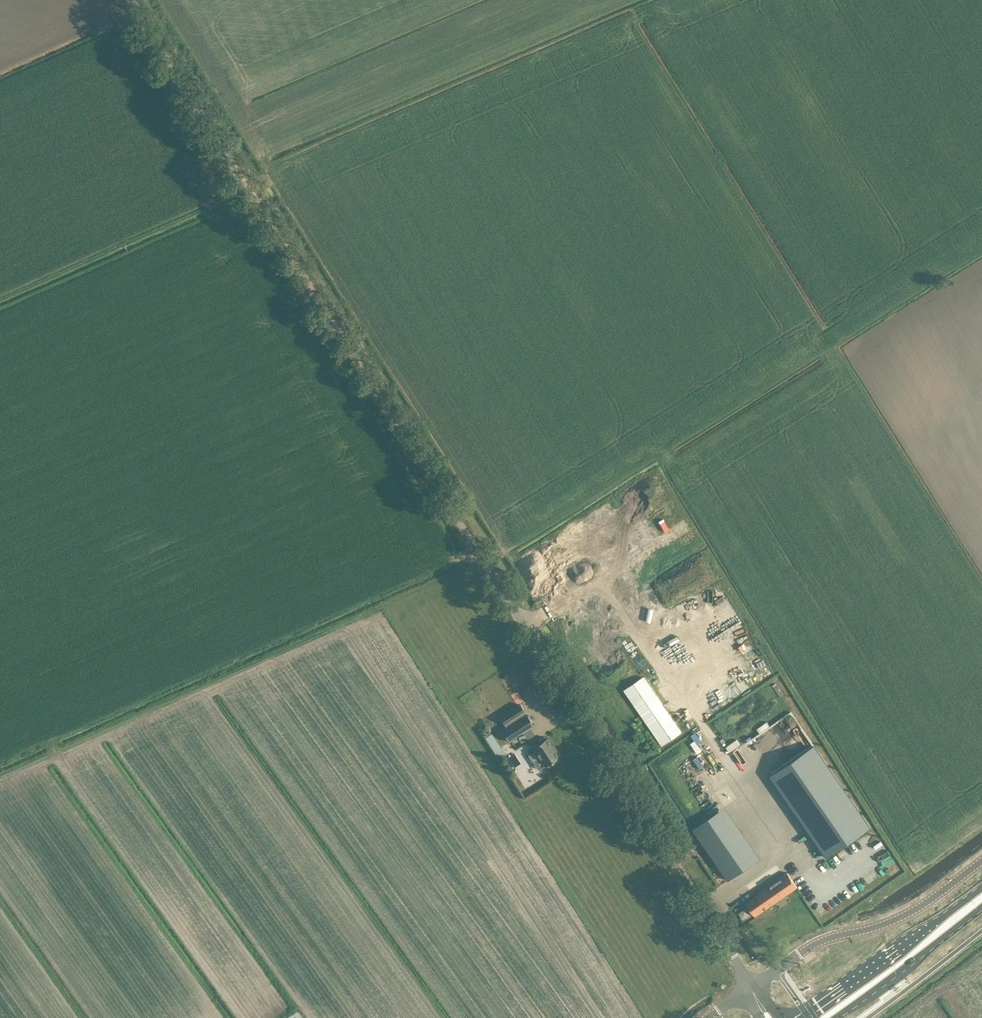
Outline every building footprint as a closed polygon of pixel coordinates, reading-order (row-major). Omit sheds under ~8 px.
[(644,677),(625,690),(662,745),(682,732),(644,677)] [(520,704),(500,717),(506,726),(501,730),(508,741),(514,738),(534,725),(520,704)] [(498,757),(504,754),(494,733),(487,736),(498,757)] [(560,756),(552,744),(551,744),(547,738),(546,738),(544,736),(539,740),(540,742),(533,747),(545,766),(547,764),(548,766),(553,763),(552,761),(560,756)] [(751,754),(755,751),(748,742),(744,745),(751,754)] [(814,745),(770,776),(827,858),(871,827),(814,745)] [(697,826),(727,881),(762,861),(733,807),(697,826)] [(758,894),(747,902),(755,915),(798,886),(788,872),(774,882),(758,893),(758,894)]
